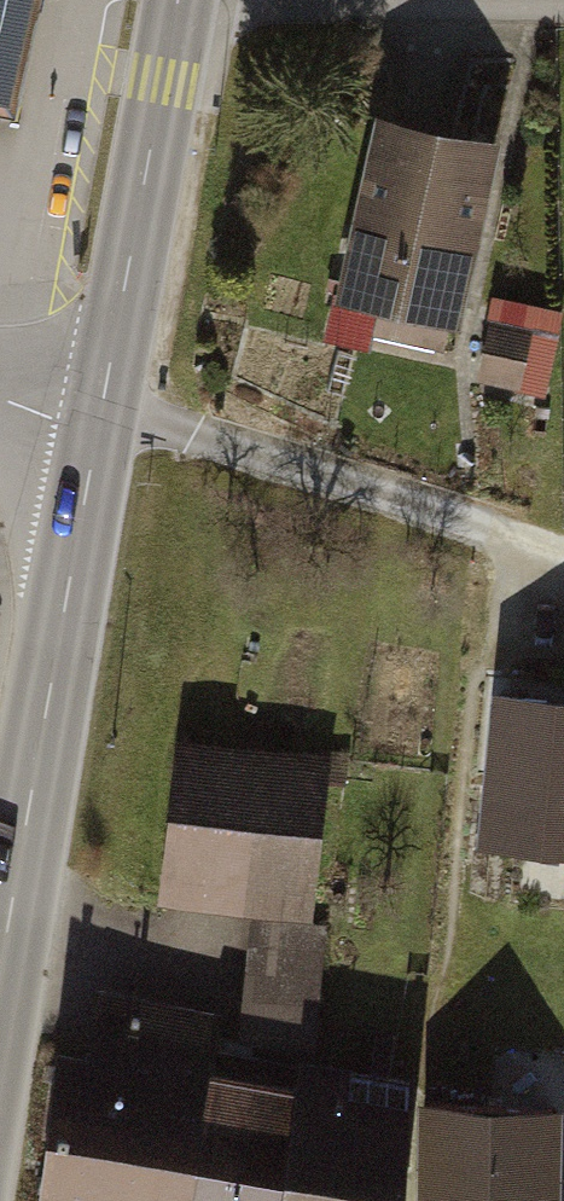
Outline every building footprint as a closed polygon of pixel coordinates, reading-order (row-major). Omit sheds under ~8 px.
[(9,120),(35,0),(0,0),(0,118),(9,120)] [(493,150),(374,122),(331,305),(382,317),(378,335),(445,351),(493,150)] [(563,317),(493,299),(471,386),(541,404),(563,317)] [(494,677),(478,830),(563,839),(563,685),(494,677)] [(343,757),(183,738),(163,911),(323,929),(343,757)] [(430,997),(426,1112),(563,1116),(563,1002),(430,997)] [(47,1038),(23,1200),(386,1200),(402,1098),(203,1069),(210,1017),(88,1000),(81,1043),(47,1038)] [(419,1112),(414,1200),(557,1200),(561,1120),(419,1112)]
